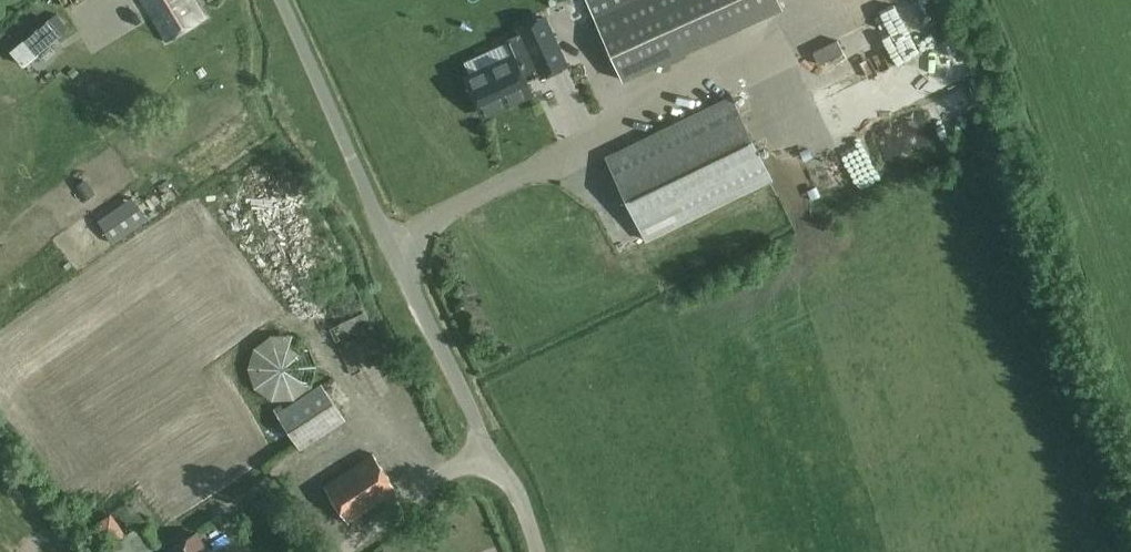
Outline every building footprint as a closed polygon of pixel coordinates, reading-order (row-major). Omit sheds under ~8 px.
[(160,25),(168,38),(192,23),(180,5),(171,11),(163,0),(145,0),(160,25)] [(171,11),(180,5),(192,23),(205,15),(195,0),(163,0),(171,11)] [(621,79),(782,5),(780,0),(585,0),(621,79)] [(566,65),(544,17),(519,28),(522,33),(538,69),(542,76),(566,65)] [(24,39),(11,51),(23,66),(37,55),(62,34),(62,33),(50,18),(24,39)] [(538,69),(522,33),(507,40),(514,56),(466,78),(483,115),(531,93),(524,76),(538,69)] [(732,95),(607,156),(647,239),(772,178),(732,95)] [(883,98),(870,107),(882,123),(895,114),(883,98)] [(111,212),(97,222),(112,244),(126,235),(111,212)] [(294,400),(312,387),(317,367),(309,345),(293,334),(272,335),(254,347),(248,368),(255,389),(274,400),(294,400)] [(301,450),(347,420),(323,383),(285,408),(282,403),(274,408),(301,450)] [(398,490),(373,452),(325,484),(350,522),(398,490)] [(105,548),(109,546),(124,535),(127,533),(112,513),(91,528),(105,548)] [(141,531),(152,547),(162,540),(151,524),(141,531)] [(198,531),(168,549),(170,551),(211,551),(198,531)] [(124,535),(109,546),(113,551),(134,551),(124,535)]
